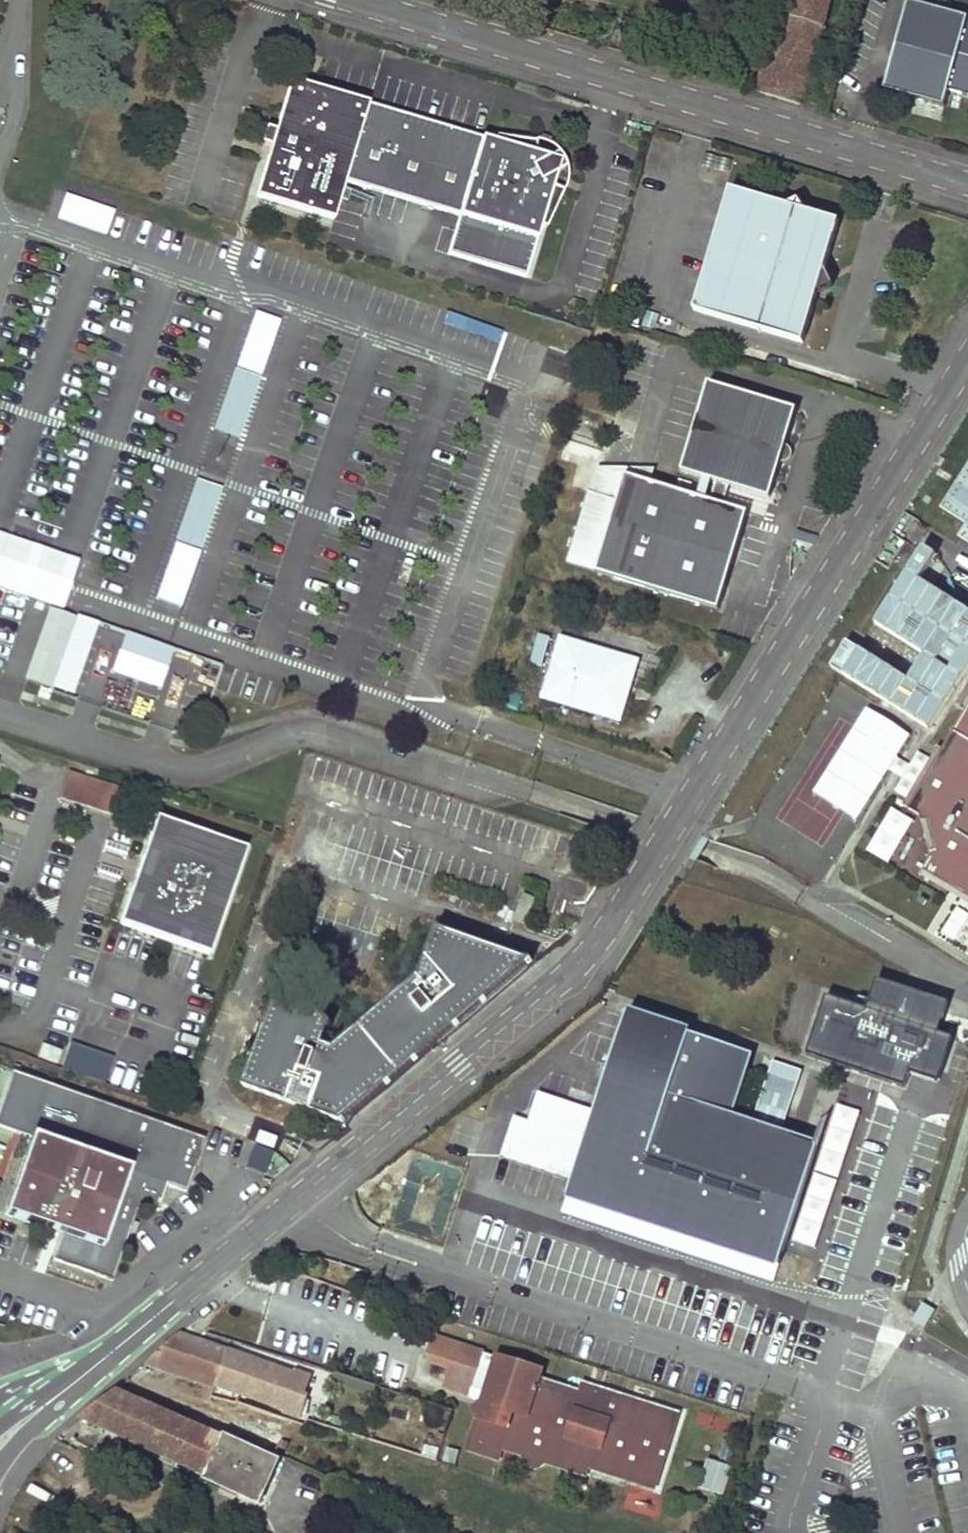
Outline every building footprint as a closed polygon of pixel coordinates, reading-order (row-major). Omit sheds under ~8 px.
[(797,104),(824,25),(822,24),(828,0),(788,0),(770,58),(764,56),(753,91),(797,104)] [(908,1),(884,90),(945,106),(949,90),(967,95),(967,17),(908,1)] [(368,104),(290,80),(275,130),(269,128),(266,128),(264,128),(263,129),(261,132),(261,135),(260,140),(261,142),(263,144),(265,145),(270,147),(255,195),(333,220),(345,182),(368,104)] [(345,182),(459,216),(482,137),(368,104),(345,182)] [(495,141),(482,137),(459,216),(448,254),(526,277),(541,226),(546,228),(563,191),(553,188),(547,179),(566,167),(557,152),(539,162),(533,153),(537,141),(496,136),(495,141)] [(839,221),(730,189),(694,311),(803,343),(839,221)] [(262,380),(277,318),(253,313),(238,374),(262,380)] [(217,433),(240,439),(257,376),(233,370),(217,433)] [(750,513),(728,506),(734,487),(770,498),(797,409),(709,382),(681,471),(716,482),(711,501),(628,476),(599,572),(720,609),(750,513)] [(562,461),(576,463),(573,487),(585,489),(592,446),(565,442),(562,461)] [(939,519),(967,536),(967,470),(939,519)] [(177,542),(199,549),(219,488),(197,481),(177,542)] [(917,586),(932,558),(915,549),(870,632),(917,658),(906,678),(842,643),(824,676),(930,733),(967,663),(967,614),(917,586)] [(77,617),(53,688),(75,695),(95,636),(113,642),(117,630),(77,617)] [(125,634),(111,674),(162,691),(175,651),(125,634)] [(546,696),(618,718),(635,662),(563,641),(546,696)] [(206,692),(213,671),(194,664),(187,685),(206,692)] [(954,731),(942,750),(907,808),(920,816),(921,822),(927,820),(935,850),(929,853),(931,858),(924,870),(967,897),(967,706),(965,711),(954,731)] [(820,842),(837,812),(808,796),(823,770),(812,764),(781,820),(820,842)] [(122,789),(68,771),(60,797),(113,816),(122,789)] [(248,849),(156,817),(120,922),(211,953),(248,849)] [(527,925),(536,898),(524,893),(515,921),(527,925)] [(436,926),(420,975),(334,1048),(324,1044),(332,1023),(287,969),(245,1087),(342,1123),(532,960),(436,926)] [(825,989),(806,1047),(905,1080),(909,1067),(936,1075),(951,1031),(937,1027),(947,993),(877,970),(866,1003),(825,989)] [(688,1023),(628,1004),(594,1112),(572,1180),(567,1197),(780,1266),(781,1257),(819,1137),(816,1136),(733,1108),(745,1071),(751,1050),(740,1046),(687,1027),(688,1023)] [(42,1044),(38,1057),(57,1063),(61,1051),(42,1044)] [(105,1091),(115,1059),(70,1045),(60,1077),(105,1091)] [(799,1066),(772,1058),(753,1113),(783,1122),(799,1066)] [(31,1138),(4,1214),(61,1235),(52,1260),(112,1281),(139,1205),(158,1211),(167,1186),(186,1192),(205,1139),(11,1072),(0,1104),(0,1127),(31,1138)] [(572,1180),(594,1112),(539,1094),(530,1122),(515,1119),(502,1157),(572,1180)] [(148,1362),(216,1385),(228,1350),(177,1334),(148,1362)] [(477,1420),(468,1450),(498,1459),(502,1448),(524,1455),(525,1462),(528,1466),(534,1468),(539,1467),(545,1463),(585,1475),(588,1468),(590,1460),(629,1472),(626,1479),(655,1487),(678,1414),(584,1385),(581,1392),(540,1379),(542,1372),(458,1345),(458,1346),(434,1339),(429,1354),(433,1362),(451,1368),(446,1380),(472,1388),(485,1393),(485,1395),(492,1397),(489,1407),(482,1404),(474,1409),(478,1417),(477,1420)] [(228,1350),(216,1385),(286,1409),(286,1414),(299,1417),(307,1395),(305,1394),(309,1375),(297,1371),(296,1372),(228,1350)] [(472,1388),(446,1380),(446,1383),(471,1392),(472,1388)] [(205,1478),(260,1503),(279,1460),(275,1458),(224,1434),(223,1438),(205,1431),(193,1426),(115,1391),(82,1418),(206,1475),(205,1478)] [(492,1397),(485,1395),(482,1404),(489,1407),(492,1397)] [(362,1403),(356,1421),(360,1424),(373,1408),(362,1402),(362,1403)] [(224,1434),(275,1458),(276,1454),(279,1447),(285,1450),(288,1444),(282,1441),(287,1426),(217,1404),(212,1416),(205,1431),(223,1438),(224,1434)] [(205,1431),(212,1416),(199,1410),(193,1426),(205,1431)] [(626,1479),(629,1472),(590,1460),(588,1468),(626,1479)] [(726,1497),(733,1467),(706,1460),(699,1490),(726,1497)]
